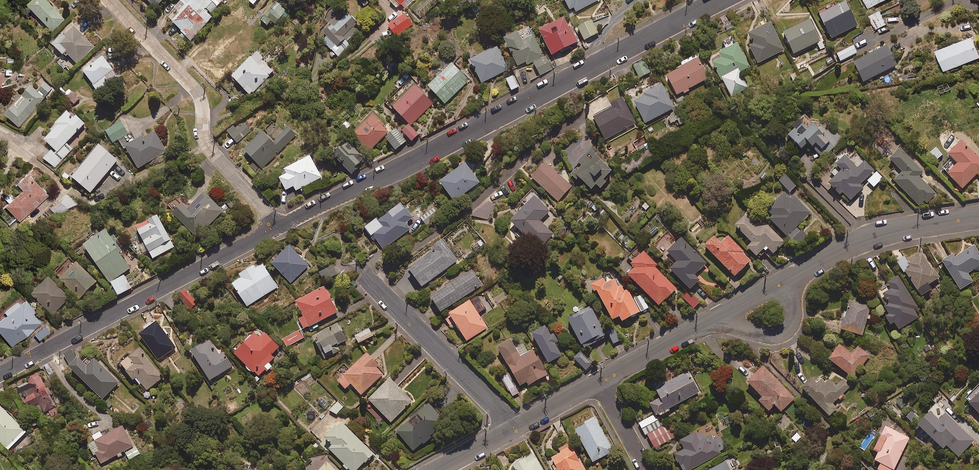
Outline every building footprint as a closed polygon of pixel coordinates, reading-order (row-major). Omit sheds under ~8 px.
[(76,17),(58,0),(40,0),(36,4),(63,31),(76,17)] [(154,13),(168,0),(142,0),(154,13)] [(168,24),(187,44),(215,18),(199,0),(194,0),(168,24)] [(247,2),(257,10),(265,0),(249,0),(247,2)] [(592,5),(589,0),(557,0),(567,18),(580,11),(592,5)] [(867,9),(885,0),(862,0),(867,9)] [(286,10),(276,1),(261,21),(267,26),(271,21),(275,24),(286,10)] [(818,10),(832,38),(858,25),(846,1),(837,5),(836,1),(818,10)] [(563,20),(576,44),(593,35),(585,20),(597,14),(592,5),(580,11),(567,18),(563,20)] [(886,25),(879,11),(868,17),(875,30),(886,25)] [(327,57),(355,26),(342,14),(314,46),(327,57)] [(401,17),(384,30),(392,41),(410,28),(401,17)] [(784,32),(794,54),(821,41),(810,20),(784,32)] [(82,21),(65,40),(87,60),(104,41),(82,21)] [(556,21),(531,34),(544,60),(570,46),(556,21)] [(749,42),(759,63),(784,50),(771,23),(749,33),(752,40),(749,42)] [(523,30),(497,43),(512,71),(527,63),(534,59),(538,57),(523,30)] [(971,38),(935,52),(942,72),(978,58),(971,38)] [(823,40),(816,43),(820,51),(827,48),(823,40)] [(713,62),(730,97),(749,88),(741,72),(750,67),(738,43),(719,53),(722,58),(713,62)] [(854,62),(864,82),(897,65),(886,43),(870,52),(870,54),(854,62)] [(857,53),(854,46),(837,54),(841,61),(857,53)] [(491,48),(463,63),(477,88),(504,73),(491,48)] [(112,54),(92,69),(109,92),(129,77),(112,54)] [(691,91),(689,88),(709,78),(697,55),(680,63),(682,65),(666,73),(677,94),(682,92),(684,94),(691,91)] [(251,56),(227,79),(248,101),(272,77),(251,56)] [(543,75),(534,59),(527,63),(535,79),(543,75)] [(634,66),(641,80),(651,75),(644,61),(634,66)] [(447,67),(423,91),(443,110),(466,86),(447,67)] [(528,81),(524,72),(517,76),(522,85),(528,81)] [(518,87),(513,76),(506,79),(511,91),(518,87)] [(635,102),(646,123),(675,108),(661,82),(639,93),(642,98),(635,102)] [(387,108),(410,130),(433,106),(410,84),(387,108)] [(17,130),(43,102),(52,92),(45,85),(36,95),(31,90),(5,119),(17,130)] [(79,101),(70,93),(63,101),(72,109),(79,101)] [(594,117),(605,140),(636,124),(622,98),(610,105),(612,108),(594,117)] [(345,139),(365,158),(388,134),(369,115),(345,139)] [(75,119),(71,123),(65,117),(53,128),(56,131),(42,144),(46,147),(51,153),(54,156),(59,161),(64,166),(75,155),(66,146),(84,128),(75,119)] [(818,127),(815,123),(809,128),(800,119),(794,125),(796,128),(789,135),(802,149),(809,143),(823,158),(842,139),(831,127),(827,131),(820,125),(818,127)] [(105,131),(113,143),(128,134),(121,122),(105,131)] [(237,124),(225,136),(237,147),(249,135),(237,124)] [(406,130),(400,136),(410,146),(416,140),(406,130)] [(134,143),(122,151),(136,173),(164,155),(151,133),(134,143)] [(258,137),(239,157),(259,175),(278,156),(293,140),(285,133),(270,148),(258,137)] [(402,146),(392,134),(383,141),(393,154),(402,146)] [(117,142),(122,151),(134,143),(129,135),(117,142)] [(341,141),(325,158),(347,179),(363,162),(341,141)] [(633,141),(626,145),(631,154),(638,150),(633,141)] [(960,141),(947,155),(956,164),(946,174),(961,190),(976,174),(978,177),(978,161),(960,141)] [(115,164),(94,148),(69,181),(90,197),(115,164)] [(919,176),(923,172),(900,149),(890,158),(903,172),(895,180),(919,205),(925,200),(927,203),(936,194),(919,176)] [(49,171),(59,161),(54,156),(51,153),(41,163),(49,171)] [(850,160),(846,156),(831,172),(836,177),(830,183),(841,194),(843,192),(851,200),(863,188),(860,185),(875,171),(857,153),(850,160)] [(578,180),(579,178),(592,191),(597,185),(602,189),(608,183),(605,180),(614,171),(597,154),(592,160),(587,155),(578,163),(580,165),(571,173),(578,180)] [(307,160),(281,173),(284,180),(277,183),(282,194),(290,190),(292,195),(318,181),(307,160)] [(558,201),(571,187),(546,162),(532,177),(558,201)] [(440,182),(454,202),(480,183),(465,163),(440,182)] [(33,180),(30,183),(23,175),(12,187),(19,194),(4,209),(19,225),(49,196),(33,180)] [(796,186),(786,175),(779,181),(790,192),(796,186)] [(172,214),(198,237),(223,211),(203,192),(188,208),(182,203),(172,214)] [(69,210),(76,203),(65,193),(53,205),(62,214),(67,208),(69,210)] [(773,216),(770,218),(796,245),(806,235),(798,227),(811,214),(793,195),(790,198),(785,193),(768,210),(773,216)] [(535,197),(511,221),(538,249),(554,234),(540,220),(549,212),(535,197)] [(440,217),(433,207),(419,219),(426,228),(440,217)] [(374,236),(383,249),(411,229),(406,223),(412,218),(406,209),(391,219),(387,214),(379,220),(378,218),(364,227),(372,238),(374,236)] [(152,258),(174,247),(157,214),(132,227),(135,232),(127,236),(138,257),(148,252),(152,258)] [(769,249),(774,254),(785,243),(763,221),(758,226),(746,214),(735,225),(752,242),(748,247),(757,256),(764,249),(766,252),(769,249)] [(121,251),(118,247),(121,245),(113,233),(110,236),(106,229),(83,245),(109,283),(130,268),(119,253),(121,251)] [(705,246),(735,277),(752,261),(728,236),(721,243),(715,236),(705,246)] [(695,275),(706,264),(682,238),(668,251),(678,262),(671,268),(691,289),(700,280),(695,275)] [(409,268),(423,287),(458,261),(442,240),(432,248),(433,250),(409,268)] [(309,266),(289,246),(272,263),(291,283),(309,266)] [(954,255),(943,261),(961,290),(974,282),(969,273),(975,270),(978,271),(978,253),(975,246),(955,257),(954,255)] [(659,306),(677,289),(656,267),(658,265),(644,252),(630,265),(634,269),(628,274),(659,306)] [(929,285),(939,278),(921,252),(908,261),(912,267),(905,271),(922,296),(932,289),(929,285)] [(277,288),(261,261),(238,274),(241,278),(232,283),(246,306),(277,288)] [(76,262),(59,279),(79,299),(96,282),(76,262)] [(431,296),(441,312),(482,285),(472,269),(431,296)] [(131,288),(124,276),(111,283),(118,296),(131,288)] [(895,323),(900,330),(919,317),(914,309),(918,307),(899,276),(887,284),(888,285),(877,292),(891,314),(887,317),(892,325),(895,323)] [(52,315),(69,298),(49,277),(32,294),(52,315)] [(634,299),(629,290),(626,292),(622,284),(619,286),(615,279),(607,283),(604,279),(591,286),(595,293),(599,291),(614,319),(619,316),(623,322),(649,307),(642,294),(634,299)] [(338,312),(325,287),(295,302),(303,316),(299,318),(304,330),(338,312)] [(198,302),(185,289),(178,296),(191,309),(198,302)] [(699,303),(688,292),(683,297),(694,308),(699,303)] [(24,295),(18,301),(15,298),(2,309),(5,311),(0,315),(0,333),(10,346),(41,321),(33,311),(36,308),(24,295)] [(455,322),(467,341),(489,327),(480,314),(487,309),(478,295),(444,317),(450,326),(455,322)] [(185,309),(172,296),(165,303),(178,316),(185,309)] [(841,329),(863,336),(868,319),(870,320),(871,315),(869,315),(872,307),(850,300),(847,310),(845,309),(842,318),(844,319),(841,329)] [(585,348),(607,335),(592,309),(580,316),(578,313),(568,319),(585,348)] [(175,348),(158,321),(139,334),(157,361),(175,348)] [(312,338),(325,360),(329,358),(327,354),(333,350),(332,348),(347,340),(338,323),(312,338)] [(44,324),(32,333),(38,341),(50,331),(44,324)] [(548,363),(562,356),(546,326),(533,333),(548,363)] [(267,373),(273,366),(270,363),(275,358),(272,355),(280,347),(259,328),(235,354),(258,376),(264,370),(267,373)] [(608,332),(614,344),(621,340),(615,329),(608,332)] [(304,338),(300,330),(283,339),(287,347),(304,338)] [(218,352),(209,339),(191,351),(210,381),(232,367),(222,350),(218,352)] [(527,382),(529,386),(547,375),(533,350),(528,352),(523,344),(516,348),(511,340),(498,347),(520,386),(527,382)] [(829,359),(854,378),(870,356),(858,347),(853,353),(840,344),(829,359)] [(146,358),(145,359),(142,355),(143,354),(139,349),(120,365),(133,380),(135,379),(140,386),(142,385),(147,391),(163,378),(146,358)] [(586,370),(593,364),(581,352),(574,359),(586,370)] [(377,368),(379,366),(367,353),(338,380),(345,389),(351,384),(361,395),(384,375),(377,368)] [(94,360),(93,362),(88,357),(82,363),(78,359),(70,367),(102,400),(118,383),(94,360)] [(782,412),(795,399),(764,366),(748,381),(763,397),(759,401),(769,411),(776,405),(782,412)] [(671,410),(670,409),(699,393),(687,372),(656,389),(661,398),(650,404),(657,416),(660,415),(661,416),(671,410)] [(43,411),(44,412),(55,407),(39,373),(26,380),(29,384),(16,390),(31,419),(39,415),(38,413),(43,411)] [(813,379),(803,387),(830,416),(837,409),(832,404),(838,399),(840,401),(846,396),(844,394),(851,387),(838,373),(827,384),(822,379),(817,384),(813,379)] [(519,393),(507,374),(501,378),(513,396),(519,393)] [(412,401),(390,379),(369,400),(391,422),(412,401)] [(966,399),(978,412),(978,386),(966,399)] [(430,403),(417,413),(424,422),(416,428),(409,419),(396,430),(413,452),(431,438),(430,436),(446,424),(430,403)] [(334,404),(329,411),(337,416),(342,410),(334,404)] [(20,421),(10,411),(7,414),(0,406),(0,442),(8,450),(26,432),(18,424),(20,421)] [(916,429),(940,453),(947,446),(959,457),(974,442),(946,414),(939,421),(931,413),(916,429)] [(662,426),(655,414),(639,423),(646,435),(662,426)] [(575,430),(593,463),(614,451),(596,419),(575,430)] [(341,422),(321,443),(350,469),(358,469),(374,453),(341,422)] [(648,435),(655,448),(675,437),(668,424),(648,435)] [(116,456),(118,459),(123,456),(122,453),(124,452),(128,460),(140,454),(135,446),(134,447),(123,426),(102,437),(100,433),(92,437),(95,442),(90,444),(100,464),(116,456)] [(910,438),(886,427),(874,451),(879,453),(875,461),(882,464),(878,469),(894,469),(895,469),(910,438)] [(796,431),(790,438),(797,444),(803,437),(796,431)] [(683,469),(691,469),(728,450),(721,436),(713,440),(710,435),(705,438),(703,433),(696,436),(695,433),(680,441),(685,450),(675,455),(683,469)] [(571,447),(551,459),(555,464),(552,466),(554,469),(585,469),(571,447)] [(534,453),(514,464),(517,469),(543,469),(534,453)]
